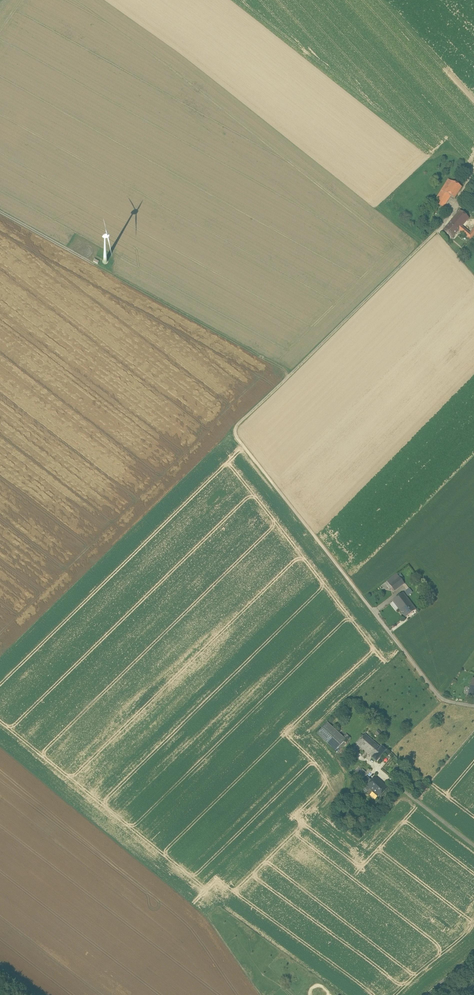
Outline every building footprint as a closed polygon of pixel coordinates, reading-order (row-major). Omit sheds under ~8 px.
[(452,182),(445,192),(451,196),(455,199),(462,188),(452,182)] [(438,201),(445,192),(441,190),(435,199),(438,201)] [(451,196),(445,192),(438,201),(445,206),(451,196)] [(443,230),(452,238),(459,230),(470,239),(473,235),(473,228),(470,232),(462,225),(469,217),(460,210),(443,230)] [(397,574),(387,582),(392,588),(394,591),(404,583),(397,574)] [(415,609),(402,593),(393,601),(405,617),(415,609)] [(343,737),(327,723),(317,734),(335,751),(344,741),(345,740),(343,737)] [(351,738),(346,733),(343,737),(345,740),(344,741),(346,743),(351,738)] [(380,748),(365,734),(356,743),(372,757),(370,759),(374,763),(385,750),(381,747),(380,748)] [(366,772),(363,769),(359,774),(364,778),(364,779),(366,776),(368,774),(366,772)] [(366,776),(364,779),(364,778),(361,781),(367,787),(372,781),(366,776)] [(372,781),(367,787),(373,791),(381,782),(375,777),(372,781)] [(373,791),(370,795),(375,800),(386,787),(381,782),(373,791)] [(396,786),(392,782),(389,786),(391,788),(388,791),(390,793),(396,786)]
